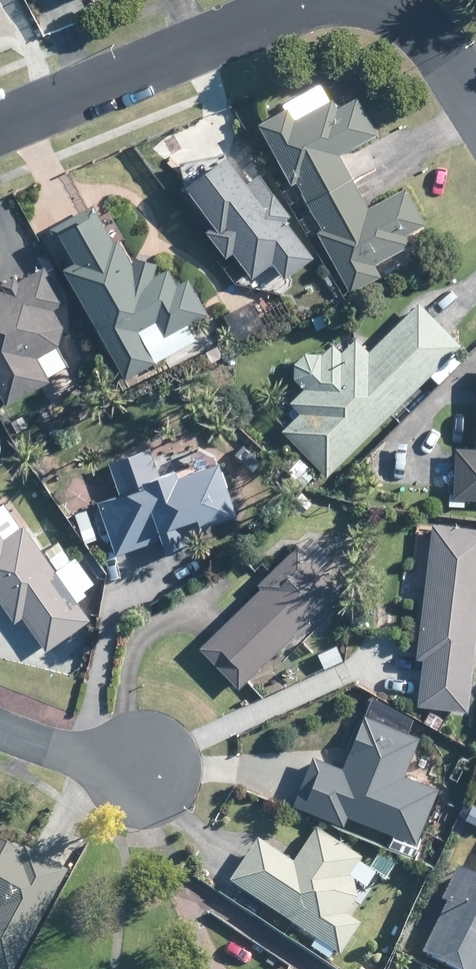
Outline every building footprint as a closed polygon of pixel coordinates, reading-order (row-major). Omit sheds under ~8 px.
[(307,202),(351,178),(338,154),(345,150),(376,134),(356,97),(336,107),(331,98),(309,110),(294,118),(288,107),(258,124),(289,180),(290,183),(296,181),(307,202)] [(245,188),(229,161),(188,185),(214,227),(209,230),(225,258),(235,252),(251,279),(275,265),(283,280),(315,261),(265,176),(245,188)] [(351,178),(307,202),(321,228),(317,231),(318,234),(349,291),(377,276),(380,275),(373,263),(410,243),(405,234),(423,225),(424,224),(406,188),(374,205),(367,209),(351,178)] [(108,211),(100,216),(94,203),(86,207),(49,228),(69,263),(63,267),(125,378),(150,364),(155,361),(152,356),(138,330),(155,320),(164,337),(200,317),(205,314),(207,313),(188,279),(177,285),(167,269),(160,273),(153,271),(156,261),(139,255),(136,255),(133,264),(119,240),(122,238),(108,211)] [(14,276),(3,283),(6,288),(0,291),(0,395),(5,405),(41,384),(48,380),(47,378),(34,357),(57,344),(62,327),(51,308),(64,301),(44,266),(18,281),(14,276)] [(438,384),(462,360),(453,351),(459,345),(453,338),(418,303),(369,351),(356,338),(340,353),(334,347),(331,344),(321,355),(320,353),(305,353),(294,364),(294,379),(303,388),(289,402),(299,412),(285,426),(281,430),(319,469),(326,476),(390,413),(429,375),(438,384)] [(253,329),(252,327),(242,308),(229,314),(225,316),(237,338),(253,329)] [(208,365),(224,357),(217,343),(215,345),(201,352),(203,355),(208,365)] [(68,363),(79,357),(74,347),(62,352),(68,363)] [(47,372),(54,372),(59,366),(58,358),(52,354),(45,354),(40,360),(41,368),(47,372)] [(278,408),(281,415),(287,417),(291,411),(289,405),(283,403),(278,408)] [(475,447),(455,446),(455,456),(453,485),(452,498),(475,499),(475,437),(475,447)] [(233,512),(217,464),(216,462),(177,475),(174,468),(158,474),(149,448),(121,458),(109,462),(111,467),(116,481),(120,493),(113,496),(98,501),(116,553),(161,537),(166,553),(197,541),(206,539),(200,524),(233,512)] [(303,485),(312,475),(296,461),(287,471),(303,485)] [(293,500),(302,511),(310,503),(301,492),(293,500)] [(84,542),(95,539),(86,511),(75,514),(84,542)] [(438,524),(432,523),(423,600),(420,630),(417,659),(422,659),(418,697),(417,705),(430,707),(468,711),(473,667),(475,642),(475,528),(438,524)] [(0,535),(0,601),(14,622),(21,617),(45,650),(90,619),(24,524),(3,539),(0,535)] [(293,633),(296,636),(309,623),(307,620),(340,587),(297,544),(264,577),(257,584),(259,585),(260,588),(237,611),(233,615),(228,620),(200,648),(239,687),(247,680),(271,656),(293,633)] [(88,590),(94,585),(80,567),(69,575),(78,587),(82,583),(88,590)] [(325,667),(343,660),(336,645),(318,652),(325,667)] [(437,729),(444,718),(430,710),(424,721),(430,725),(437,729)] [(418,736),(367,715),(364,715),(349,752),(343,768),(312,756),(293,805),(343,824),(347,816),(393,834),(416,843),(417,838),(424,821),(437,787),(419,780),(409,776),(403,774),(418,736)] [(336,846),(318,834),(315,831),(301,854),(295,862),(293,866),(262,845),(257,842),(229,885),(263,907),(338,957),(358,927),(348,919),(344,917),(356,899),(352,882),(348,879),(358,864),(360,861),(336,846)] [(63,873),(21,850),(16,859),(8,855),(10,852),(0,847),(0,968),(12,968),(63,873)] [(448,968),(475,968),(475,880),(457,870),(441,902),(446,905),(421,955),(448,968)]
